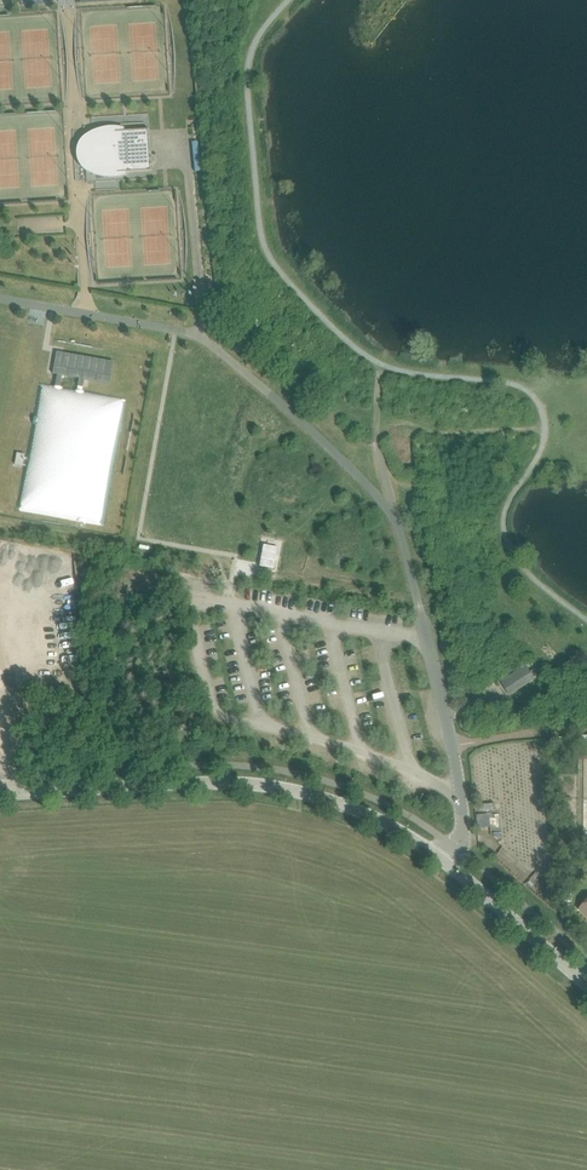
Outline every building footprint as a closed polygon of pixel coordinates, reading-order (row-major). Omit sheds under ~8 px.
[(124,132),(92,134),(95,174),(126,172),(149,170),(147,131),(124,132)] [(33,422),(17,510),(78,521),(87,523),(104,526),(126,399),(82,391),(83,387),(84,379),(89,380),(110,384),(114,362),(63,353),(56,352),(53,374),(57,375),(55,386),(40,384),(34,417),(33,422)] [(390,438),(394,453),(411,448),(407,433),(390,438)] [(263,545),(259,567),(274,570),(278,548),(263,545)] [(502,682),(507,690),(531,675),(526,666),(502,682)] [(489,814),(476,815),(478,829),(490,828),(489,814)]
